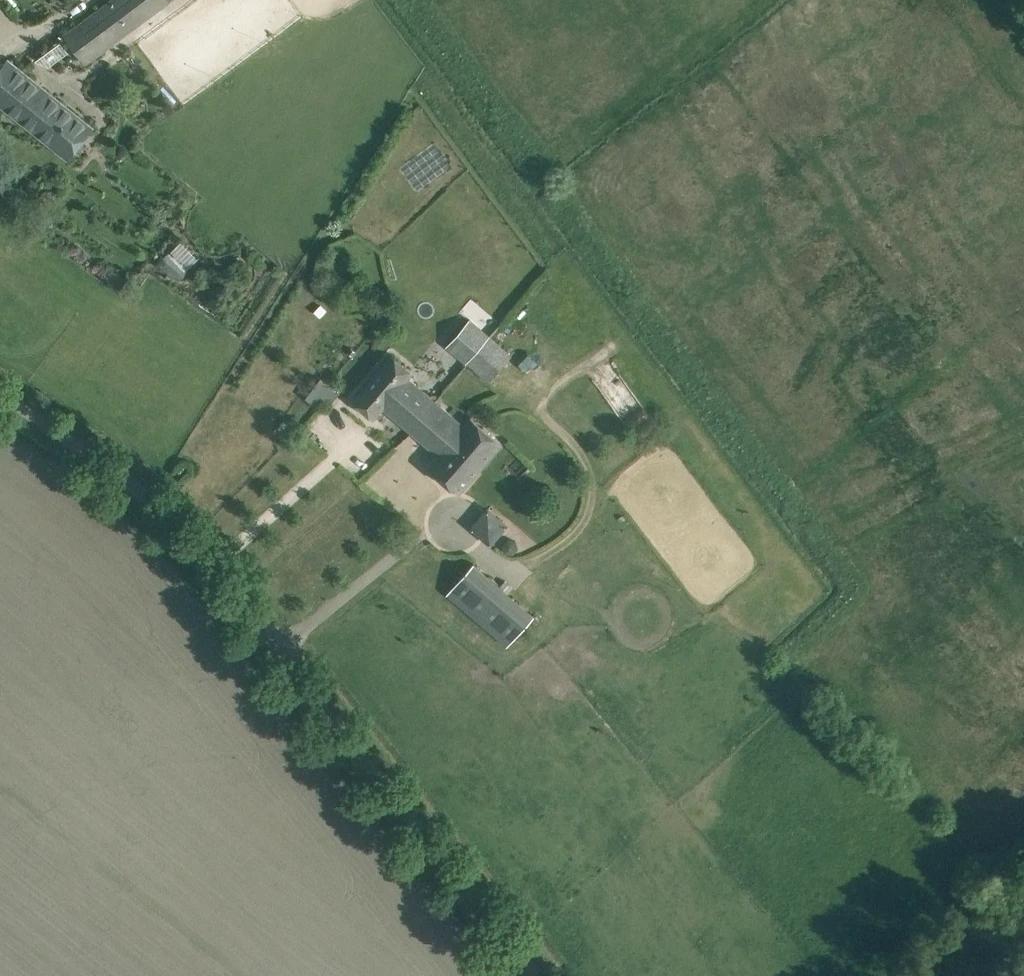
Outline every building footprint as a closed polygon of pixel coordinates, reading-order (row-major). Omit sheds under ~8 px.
[(166,0),(113,0),(66,35),(85,60),(166,0)] [(50,66),(71,50),(63,39),(41,55),(50,66)] [(24,72),(8,60),(0,70),(0,102),(67,155),(91,126),(24,72)] [(177,283),(188,269),(169,253),(158,266),(177,283)] [(467,364),(490,337),(469,319),(446,346),(467,364)] [(511,355),(490,337),(467,364),(488,382),(511,355)] [(410,371),(392,355),(354,399),(373,416),(382,405),(412,430),(416,426),(414,424),(434,400),(406,376),(410,371)] [(463,425),(434,400),(414,424),(416,426),(412,430),(439,453),(428,466),(458,492),(501,442),(471,416),(463,425)] [(508,524),(488,506),(469,527),(490,546),(508,524)] [(534,614),(473,562),(447,592),(508,644),(534,614)]
